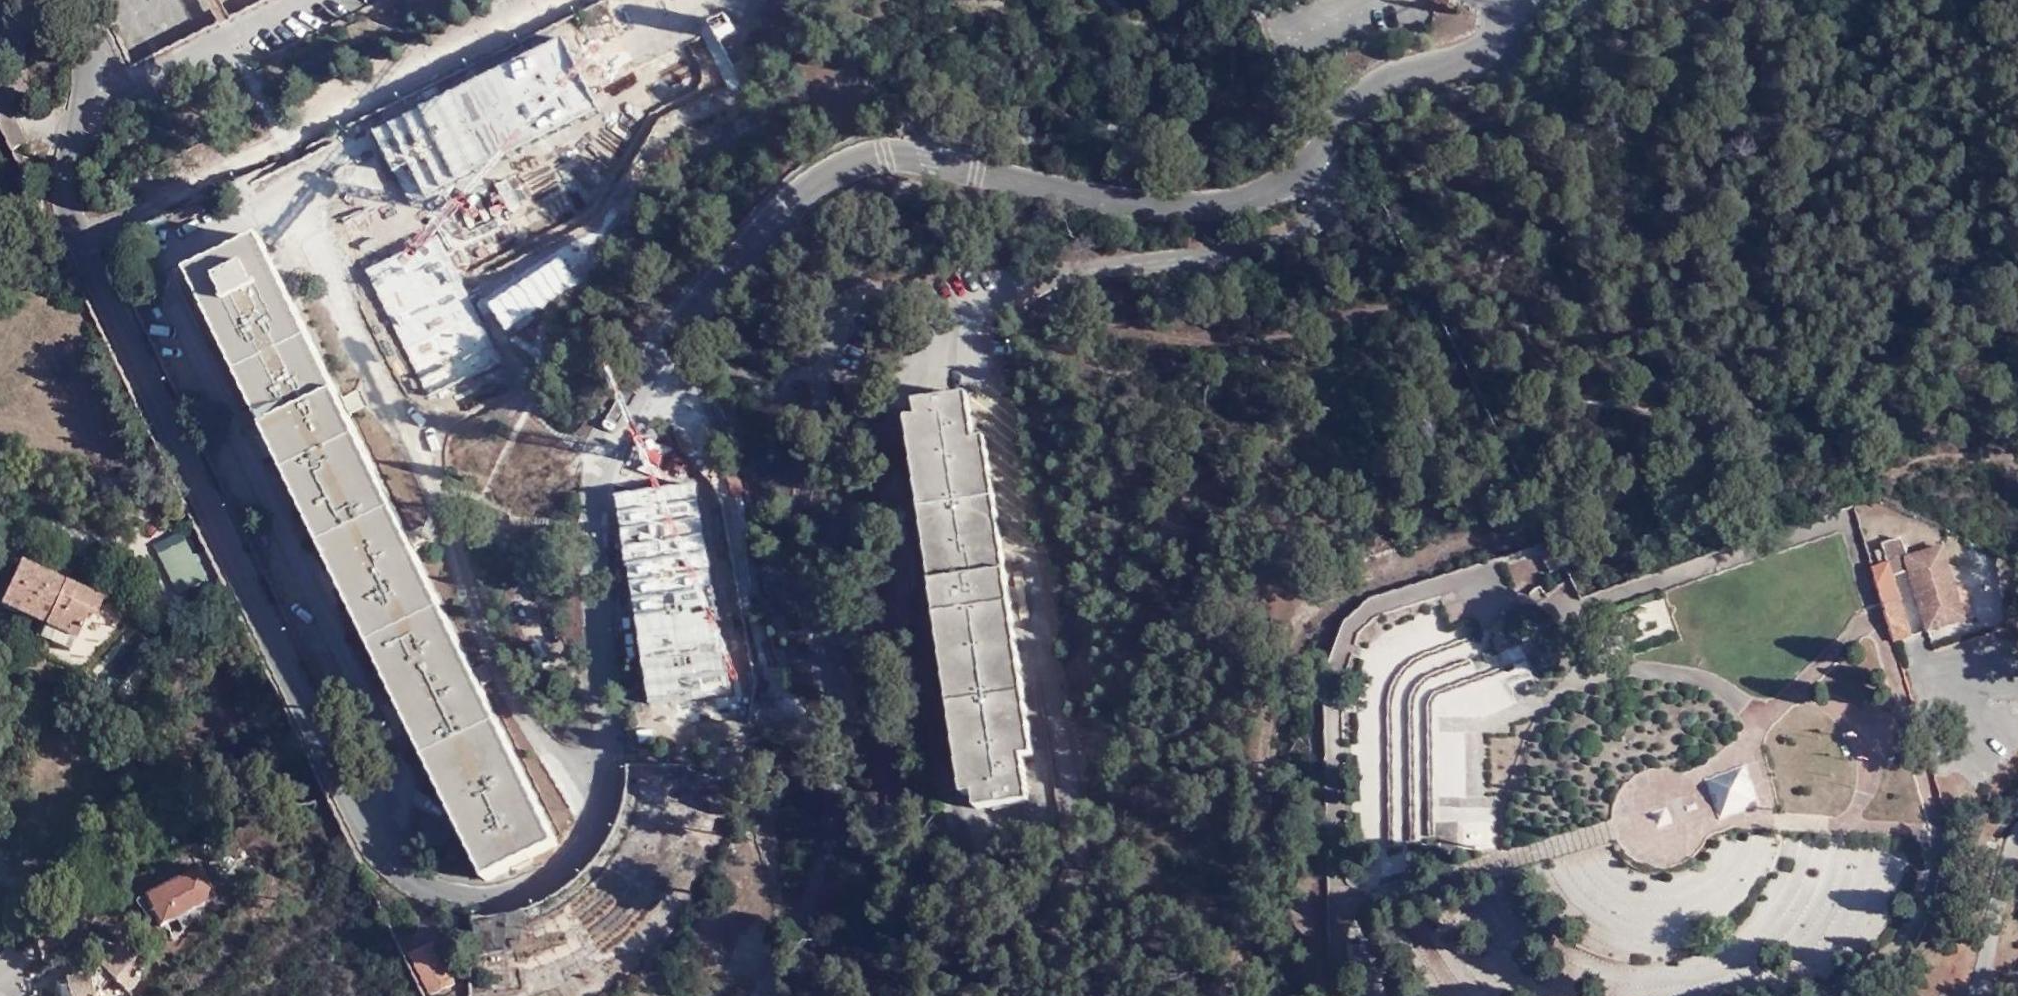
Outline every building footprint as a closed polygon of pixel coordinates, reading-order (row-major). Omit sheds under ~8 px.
[(257,217),(185,253),(482,860),(555,825),(257,217)] [(913,396),(902,398),(960,775),(971,773),(973,789),(1026,780),(1019,736),(1029,735),(980,417),(971,419),(964,373),(911,381),(913,396)] [(740,674),(705,483),(685,487),(684,482),(635,491),(643,535),(639,536),(670,702),(734,690),(731,676),(740,674)] [(152,534),(173,579),(199,567),(177,521),(152,534)] [(1892,557),(1874,561),(1890,619),(1908,614),(1896,568),(1914,564),(1930,626),(1967,616),(1947,542),(1912,551),(1907,532),(1887,537),(1892,557)] [(48,564),(15,548),(7,563),(1,560),(0,562),(0,590),(35,607),(28,619),(63,637),(70,623),(81,600),(87,604),(96,588),(62,571),(48,564)] [(54,553),(48,564),(62,571),(67,560),(54,553)] [(81,600),(70,623),(77,627),(87,604),(81,600)] [(1890,619),(1894,636),(1913,632),(1908,614),(1890,619)] [(1743,769),(1706,781),(1719,817),(1755,805),(1743,769)] [(213,893),(197,859),(141,885),(158,919),(213,893)] [(432,920),(406,933),(426,975),(452,962),(432,920)] [(114,938),(97,958),(56,974),(62,995),(99,995),(96,991),(112,976),(128,990),(149,967),(114,938)]
